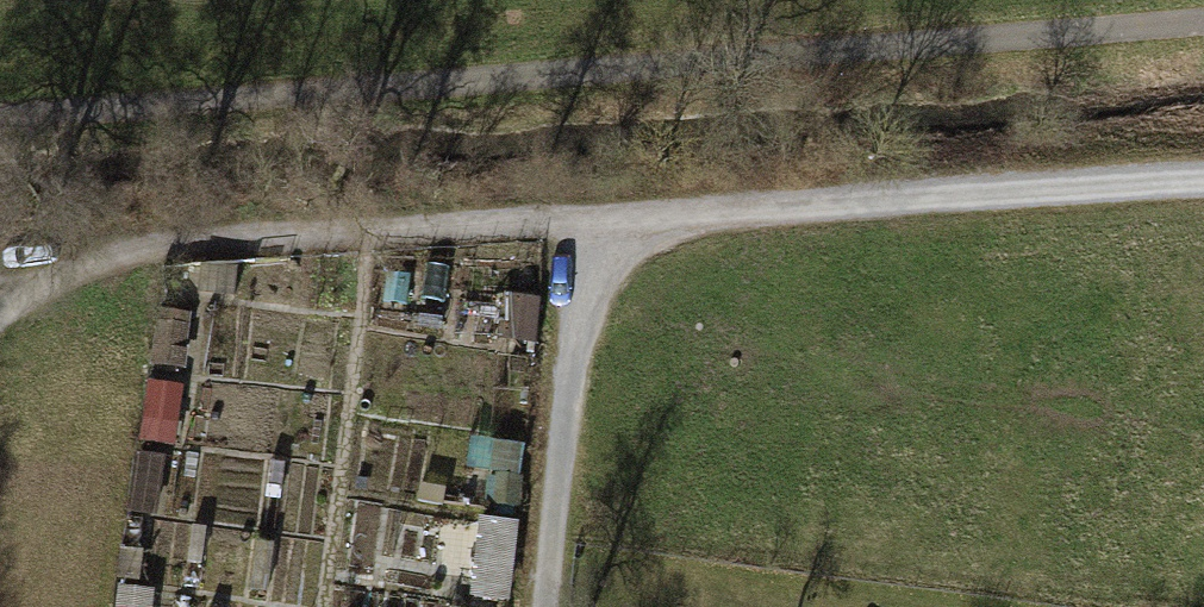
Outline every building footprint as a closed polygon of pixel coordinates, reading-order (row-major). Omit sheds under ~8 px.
[(485,584),(511,590),(526,522),(501,516),(485,584)]
